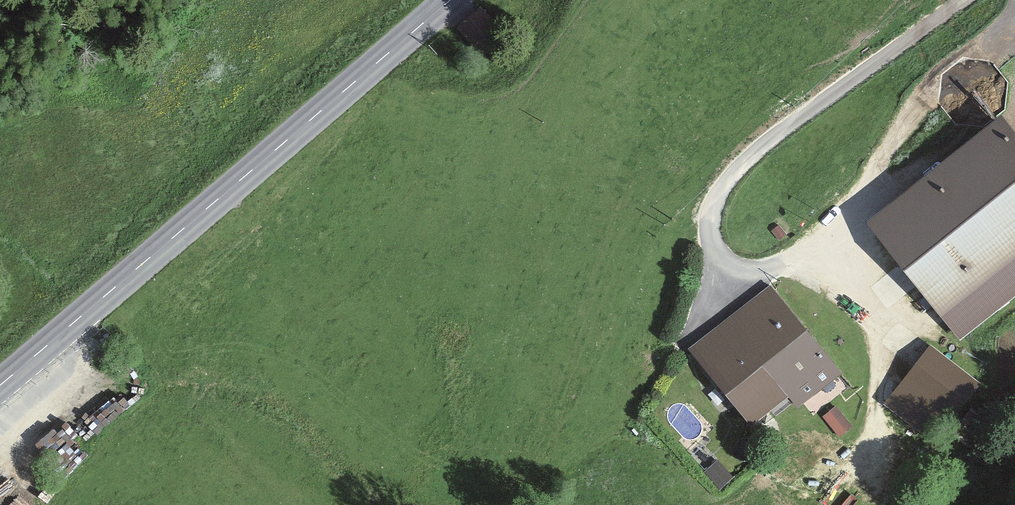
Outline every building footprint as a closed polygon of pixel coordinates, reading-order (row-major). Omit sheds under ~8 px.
[(1014,296),(1014,138),(999,118),(867,223),(961,339),(1014,296)] [(837,376),(764,283),(676,351),(742,435),(784,401),(792,411),(837,376)] [(939,447),(985,388),(931,346),(885,404),(939,447)] [(818,421),(834,438),(851,423),(835,405),(818,421)] [(690,473),(708,490),(722,475),(704,458),(690,473)] [(44,490),(31,474),(0,499),(0,504),(26,504),(44,490)]
